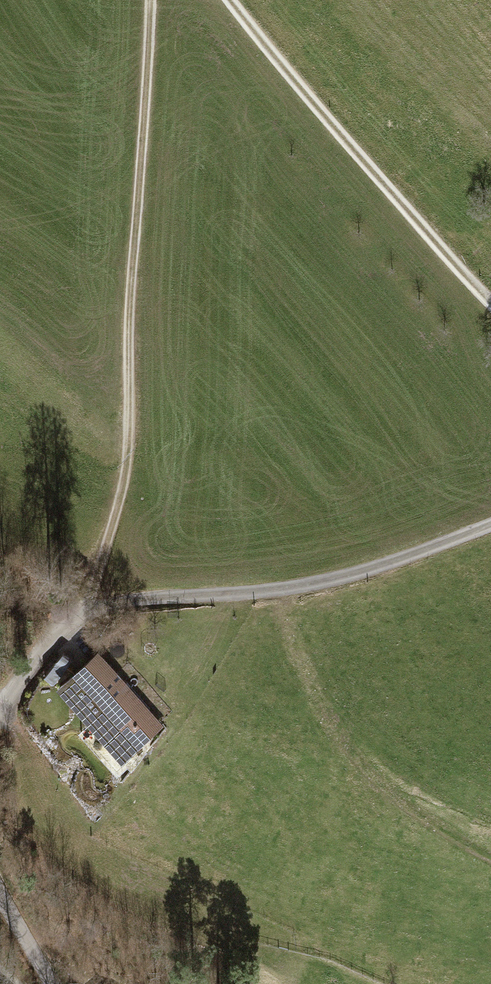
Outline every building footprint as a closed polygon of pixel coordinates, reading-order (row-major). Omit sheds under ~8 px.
[(99,650),(58,686),(123,760),(163,724),(99,650)]
